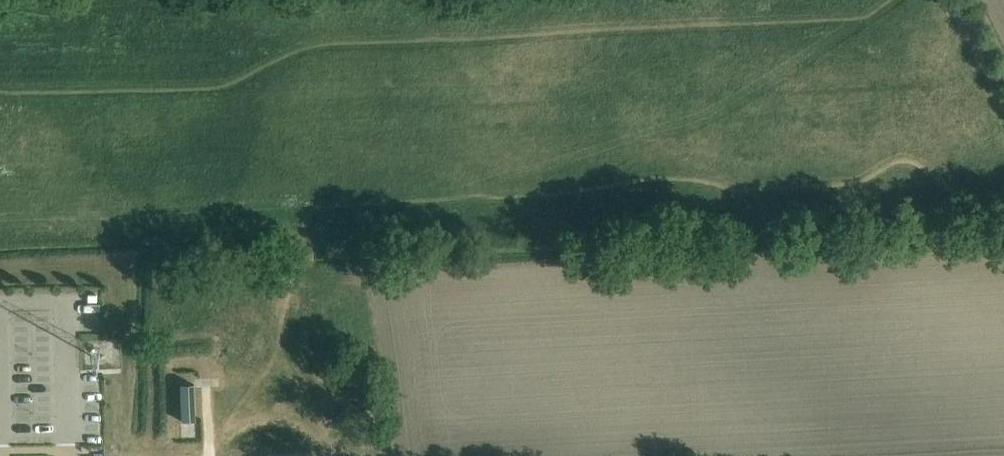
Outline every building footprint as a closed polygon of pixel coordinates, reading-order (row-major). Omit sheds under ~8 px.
[(195,384),(181,385),(183,421),(197,420),(195,384)]
